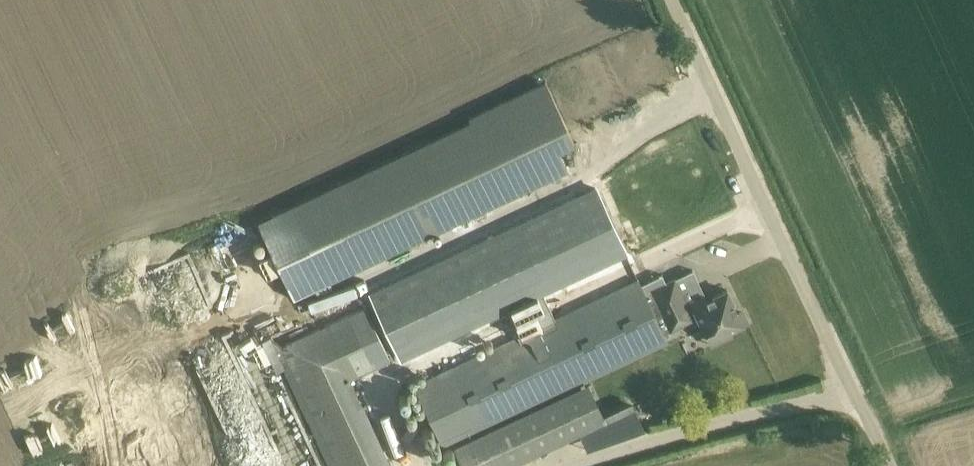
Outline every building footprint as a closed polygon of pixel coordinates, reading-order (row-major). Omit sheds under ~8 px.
[(574,142),(545,81),(468,117),(469,121),(256,220),(293,298),(566,170),(557,150),(574,142)] [(594,185),(367,291),(397,353),(520,297),(527,293),(589,265),(605,258),(623,249),(599,198),(594,185)] [(153,279),(186,268),(182,254),(149,265),(153,279)] [(667,282),(651,289),(653,293),(670,330),(697,318),(700,324),(705,322),(712,338),(729,330),(747,322),(743,312),(738,314),(726,289),(706,298),(704,294),(685,303),(680,293),(699,284),(693,270),(674,279),(667,282)] [(553,320),(414,386),(443,448),(649,350),(667,342),(663,333),(670,330),(653,293),(651,289),(667,282),(663,274),(640,285),(638,280),(571,312),(568,305),(550,314),(553,320)] [(251,349),(259,366),(270,361),(276,372),(284,368),(329,465),(388,465),(346,376),(386,358),(362,308),(282,345),(271,336),(261,341),(262,344),(251,349)] [(585,385),(454,447),(462,465),(510,465),(603,422),(585,385)]
